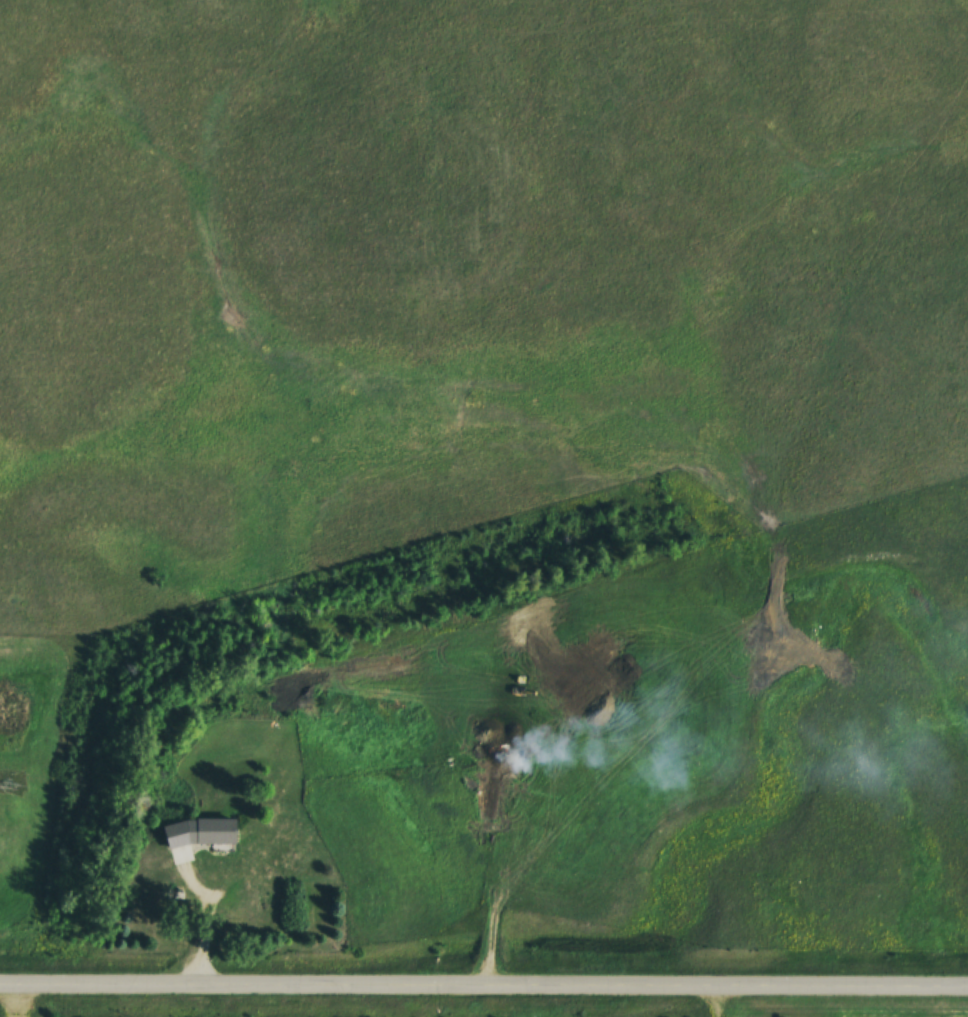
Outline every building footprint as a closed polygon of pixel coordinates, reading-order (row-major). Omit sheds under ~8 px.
[(493,772),(496,817),(477,818),(474,759),(480,758),(480,757),(521,757),(521,772),(493,772)] [(161,822),(234,814),(236,842),(163,849),(161,822)]
